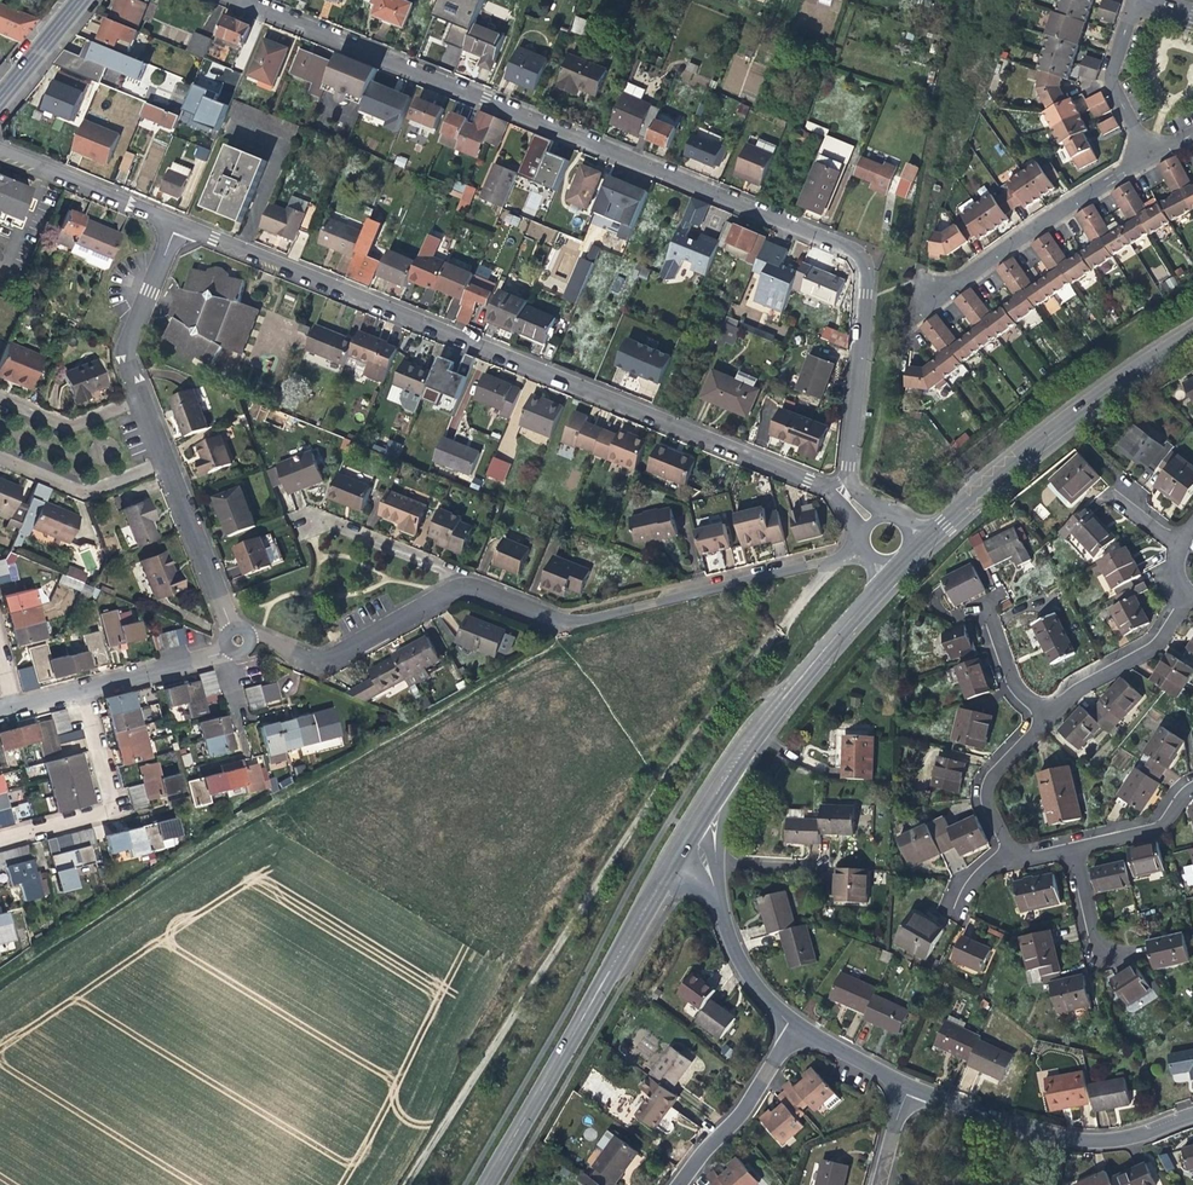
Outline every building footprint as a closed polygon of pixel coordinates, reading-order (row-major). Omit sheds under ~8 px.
[(135,0),(119,0),(117,4),(112,16),(139,27),(148,5),(135,0)] [(373,3),(378,5),(374,15),(391,22),(404,27),(413,5),(401,0),(375,0),(373,3)] [(455,23),(464,0),(441,0),(434,17),(448,22),(449,21),(455,23)] [(455,23),(454,25),(446,43),(465,51),(465,50),(476,22),(485,0),(464,0),(455,23)] [(1091,6),(1072,0),(1062,0),(1057,14),(1086,23),(1088,18),(1091,6)] [(1101,10),(1118,15),(1121,5),(1107,0),(1104,0),(1101,10)] [(1115,24),(1118,15),(1101,10),(1098,19),(1115,24)] [(243,47),(251,28),(239,23),(226,17),(218,36),(219,37),(216,43),(224,46),(226,40),(230,41),(229,45),(239,49),(240,45),(243,47)] [(573,32),(591,39),(597,23),(578,17),(573,32)] [(101,41),(130,53),(140,31),(110,18),(105,30),(101,41)] [(19,42),(27,34),(0,22),(0,34),(19,42)] [(476,22),(465,50),(478,56),(484,58),(481,66),(492,71),(506,37),(489,30),(490,27),(476,22)] [(187,51),(205,58),(213,39),(196,32),(187,51)] [(1050,37),(1044,54),(1073,64),(1077,51),(1079,46),(1050,37)] [(90,39),(85,52),(92,55),(91,59),(83,56),(68,50),(61,67),(103,84),(110,67),(143,80),(149,64),(90,39)] [(274,85),(288,50),(279,47),(266,42),(252,76),(274,85)] [(536,92),(545,71),(528,63),(531,55),(520,50),(516,59),(507,79),(523,86),(536,92)] [(317,83),(312,94),(323,98),(329,84),(336,65),(321,59),(302,51),(292,74),(317,83)] [(329,84),(340,89),(352,94),(366,100),(374,82),(379,70),(363,63),(341,54),(336,65),(329,84)] [(722,88),(738,94),(740,90),(757,96),(767,68),(752,63),(753,61),(735,54),(722,88)] [(1070,75),(1073,64),(1044,54),(1039,71),(1064,79),(1068,81),(1070,75)] [(549,63),(531,55),(528,63),(545,71),(549,63)] [(597,96),(608,71),(571,55),(561,79),(564,81),(560,89),(570,93),(577,96),(580,88),(597,96)] [(1085,57),(1082,67),(1099,72),(1103,62),(1085,57)] [(695,74),(698,65),(687,62),(685,71),(695,74)] [(1096,82),(1099,72),(1082,67),(1079,76),(1096,82)] [(1061,89),(1064,79),(1039,71),(1036,81),(1041,82),(1038,90),(1050,111),(1068,102),(1064,96),(1061,89)] [(91,85),(62,73),(46,110),(75,122),(91,85)] [(937,78),(930,76),(927,83),(935,85),(937,78)] [(374,82),(366,100),(363,109),(391,120),(389,126),(400,130),(413,98),(401,94),(400,96),(392,93),(393,90),(374,82)] [(197,123),(219,132),(230,107),(216,101),(219,95),(194,84),(183,110),(199,117),(197,123)] [(352,94),(340,89),(341,93),(338,99),(340,103),(345,105),(349,103),(352,94)] [(1086,101),(1090,110),(1106,102),(1102,93),(1086,101)] [(321,103),(323,98),(312,94),(311,98),(321,103)] [(649,140),(649,139),(661,112),(662,111),(624,94),(611,124),(631,132),(649,140)] [(413,120),(436,130),(445,110),(434,105),(421,100),(413,120)] [(1045,114),(1053,129),(1080,115),(1075,106),(1072,100),(1068,102),(1050,111),(1045,114)] [(1111,111),(1106,102),(1090,110),(1095,120),(1111,111)] [(175,130),(181,116),(148,103),(142,117),(159,124),(175,130)] [(463,138),(458,150),(477,157),(482,145),(485,146),(487,142),(497,118),(482,112),(476,127),(469,124),(470,120),(466,118),(453,113),(446,131),(463,138)] [(678,119),(661,112),(649,139),(658,143),(657,146),(663,148),(670,151),(681,124),(677,122),(678,119)] [(1085,124),(1080,115),(1053,129),(1062,145),(1067,143),(1084,134),(1089,132),(1085,124)] [(499,147),(509,123),(497,118),(487,142),(499,147)] [(1120,128),(1115,118),(1099,126),(1104,136),(1120,128)] [(86,120),(75,149),(91,155),(110,163),(122,134),(86,120)] [(806,128),(827,137),(829,131),(809,123),(806,128)] [(809,147),(814,136),(800,130),(796,141),(809,147)] [(463,138),(446,131),(441,143),(458,150),(463,138)] [(1090,146),(1084,134),(1067,143),(1081,170),(1098,161),(1090,146)] [(695,135),(686,156),(703,163),(715,168),(716,165),(720,167),(723,160),(724,161),(730,148),(725,146),(724,148),(695,135)] [(852,147),(827,137),(819,155),(822,156),(844,165),(852,147)] [(735,176),(748,182),(749,179),(756,182),(763,185),(775,155),(748,144),(735,176)] [(243,194),(253,198),(268,161),(229,145),(204,207),(233,219),(243,194)] [(195,159),(206,163),(211,152),(200,147),(195,159)] [(128,151),(121,169),(130,173),(138,155),(128,151)] [(824,215),(844,165),(822,156),(802,206),(814,211),(824,215)] [(397,164),(406,168),(409,161),(400,157),(397,164)] [(1168,162),(1192,210),(1192,186),(1178,157),(1168,162)] [(873,183),(889,190),(895,175),(898,167),(886,163),(885,167),(864,158),(856,176),(873,183)] [(1192,211),(1192,210),(1168,162),(1159,167),(1174,197),(1170,200),(1163,203),(1173,222),(1192,211)] [(172,172),(189,179),(193,170),(175,163),(172,172)] [(907,163),(905,168),(915,172),(917,167),(907,163)] [(1038,164),(1024,174),(1041,199),(1050,193),(1056,190),(1053,185),(1061,179),(1050,163),(1042,169),(1038,164)] [(504,209),(518,174),(509,170),(496,165),(482,199),(504,209)] [(569,201),(589,209),(603,174),(594,171),(583,167),(569,201)] [(911,182),(915,172),(905,168),(901,178),(902,179),(911,182)] [(172,194),(181,198),(189,179),(172,172),(170,171),(162,190),(172,194)] [(516,190),(525,194),(532,177),(523,173),(516,190)] [(1034,204),(1041,199),(1024,174),(1009,184),(1013,189),(1004,195),(1015,211),(1024,205),(1027,209),(1034,204)] [(901,178),(895,175),(889,190),(888,192),(895,195),(902,179),(901,178)] [(2,215),(17,220),(30,189),(13,181),(0,176),(0,220),(2,215)] [(598,205),(610,210),(613,203),(641,215),(650,193),(631,185),(610,177),(598,205)] [(456,190),(466,194),(469,187),(459,183),(456,190)] [(888,192),(889,190),(873,183),(870,189),(876,191),(886,195),(888,192)] [(1131,183),(1122,188),(1150,235),(1170,223),(1159,205),(1154,208),(1149,212),(1131,183)] [(477,190),(469,187),(466,194),(464,199),(459,211),(467,215),(477,190)] [(464,199),(466,194),(456,190),(450,188),(449,192),(464,199)] [(1130,223),(1121,229),(1132,246),(1150,235),(1122,188),(1112,194),(1122,210),(1130,223)] [(530,190),(522,211),(534,216),(543,196),(530,190)] [(243,223),(253,198),(243,194),(233,219),(239,221),(243,223)] [(1007,216),(1015,211),(1004,195),(996,200),(993,195),(978,206),(995,231),(1005,225),(1010,221),(1007,216)] [(289,207),(306,214),(310,203),(294,196),(289,207)] [(682,223),(692,227),(693,223),(697,225),(698,222),(703,224),(711,205),(703,202),(693,198),(690,205),(682,223)] [(989,236),(995,231),(978,206),(973,200),(963,207),(962,205),(960,207),(959,209),(961,212),(962,211),(964,215),(963,216),(966,221),(958,226),(969,242),(977,237),(981,241),(989,236)] [(637,225),(641,215),(613,203),(610,210),(627,217),(625,220),(637,225)] [(306,214),(289,207),(288,211),(270,204),(260,228),(283,238),(295,242),(299,232),(310,237),(318,219),(306,214)] [(1094,206),(1085,211),(1114,257),(1132,246),(1121,229),(1112,234),(1103,220),(1094,206)] [(71,248),(83,220),(84,217),(78,214),(68,210),(55,241),(71,248)] [(499,220),(506,222),(509,213),(503,211),(499,220)] [(1094,269),(1114,257),(1085,211),(1076,217),(1085,233),(1094,246),(1084,252),(1094,269)] [(509,213),(506,222),(520,228),(523,219),(509,213)] [(372,218),(369,227),(378,231),(382,222),(372,218)] [(102,228),(83,220),(71,248),(70,252),(83,258),(86,261),(103,268),(107,267),(110,258),(120,235),(102,228)] [(336,251),(355,259),(362,241),(365,235),(329,220),(319,244),(336,251)] [(724,236),(746,245),(752,232),(749,231),(729,222),(724,236)] [(682,223),(678,235),(687,239),(692,227),(682,223)] [(960,248),(969,242),(958,226),(946,235),(935,233),(934,238),(930,259),(940,261),(941,255),(950,255),(960,248)] [(752,253),(749,260),(749,261),(757,264),(761,256),(766,242),(768,238),(752,232),(746,245),(744,250),(752,253)] [(362,241),(367,243),(371,244),(374,237),(366,233),(365,235),(362,241)] [(430,234),(422,252),(434,257),(442,239),(430,234)] [(1051,234),(1041,240),(1072,285),(1092,271),(1080,255),(1070,262),(1061,249),(1051,234)] [(700,244),(687,239),(678,235),(662,274),(676,279),(684,260),(695,265),(692,272),(706,278),(719,246),(721,242),(704,235),(700,244)] [(746,245),(724,236),(721,242),(719,246),(727,249),(727,250),(749,260),(752,253),(744,250),(746,245)] [(1052,274),(1043,280),(1055,297),(1072,285),(1041,240),(1033,246),(1042,260),(1052,274)] [(367,243),(362,241),(355,259),(348,275),(360,281),(371,285),(381,263),(362,255),(367,243)] [(761,256),(773,261),(784,265),(789,251),(782,248),(766,242),(761,256)] [(596,264),(602,249),(595,246),(588,261),(596,264)] [(394,280),(392,283),(398,285),(407,289),(411,278),(418,261),(391,250),(380,274),(394,280)] [(449,263),(434,257),(422,252),(418,261),(411,278),(425,284),(438,290),(439,288),(449,263)] [(773,261),(761,256),(757,264),(754,271),(766,276),(773,261)] [(1015,258),(1006,265),(1037,309),(1055,297),(1043,280),(1034,287),(1025,272),(1015,258)] [(579,304),(596,264),(588,261),(582,259),(565,299),(579,304)] [(773,261),(766,276),(756,301),(777,310),(780,302),(787,305),(794,288),(801,270),(793,267),(792,269),(784,265),(773,261)] [(466,299),(472,284),(474,280),(476,275),(449,263),(439,288),(452,293),(466,299)] [(804,264),(801,270),(794,288),(836,305),(846,281),(828,273),(804,264)] [(1017,323),(1037,309),(1006,265),(997,271),(1007,286),(1017,299),(1006,306),(1017,323)] [(185,294),(181,292),(171,314),(176,317),(165,336),(182,345),(180,348),(184,354),(191,358),(199,357),(200,355),(213,362),(223,342),(244,351),(258,315),(239,308),(245,285),(227,281),(228,278),(222,271),(216,270),(207,272),(206,276),(191,272),(185,294)] [(491,287),(474,280),(472,284),(474,285),(458,321),(469,326),(479,303),(484,305),(488,306),(493,295),(489,293),(491,287)] [(972,289),(963,296),(997,338),(1016,324),(1004,309),(994,317),(983,303),(972,289)] [(717,296),(723,299),(725,293),(720,291),(717,296)] [(517,334),(519,330),(528,307),(529,304),(501,292),(488,322),(503,328),(517,334)] [(980,352),(997,338),(963,296),(955,302),(967,318),(977,330),(968,337),(980,352)] [(784,313),(787,305),(780,302),(777,310),(784,313)] [(558,319),(528,307),(519,330),(534,336),(548,342),(558,319)] [(938,315),(929,322),(963,365),(980,352),(968,337),(960,343),(949,329),(938,315)] [(945,380),(963,365),(929,322),(920,328),(932,343),(943,357),(932,365),(945,380)] [(733,345),(740,330),(725,323),(718,339),(733,345)] [(742,324),(740,330),(772,343),(774,337),(742,324)] [(345,365),(350,355),(355,341),(338,334),(316,325),(307,349),(345,365)] [(359,331),(355,341),(350,355),(371,363),(366,374),(384,381),(398,348),(387,344),(387,343),(380,339),(359,331)] [(828,342),(849,351),(850,337),(832,331),(828,342)] [(618,366),(634,373),(635,370),(638,371),(640,372),(639,375),(648,379),(660,353),(630,340),(618,366)] [(12,382),(13,380),(19,383),(31,387),(44,357),(9,343),(0,365),(0,378),(12,382)] [(455,349),(445,345),(439,360),(449,364),(455,349)] [(796,389),(823,400),(830,383),(836,366),(810,355),(796,389)] [(77,402),(91,396),(89,392),(97,389),(108,384),(98,360),(65,374),(77,402)] [(405,390),(423,398),(433,374),(422,369),(405,363),(396,386),(405,390)] [(948,384),(945,380),(932,365),(926,370),(917,369),(909,368),(907,389),(931,391),(936,386),(940,391),(948,384)] [(703,399),(724,407),(725,405),(731,408),(748,415),(759,390),(755,388),(736,380),(715,371),(703,399)] [(740,371),(736,380),(755,388),(759,379),(740,371)] [(486,374),(476,398),(504,410),(502,415),(510,419),(522,389),(506,382),(486,374)] [(1183,383),(1187,391),(1191,398),(1192,402),(1192,377),(1183,383)] [(187,437),(210,428),(195,390),(172,399),(180,419),(187,437)] [(417,414),(423,398),(405,390),(402,399),(406,410),(417,414)] [(565,407),(552,402),(550,406),(547,404),(532,398),(521,426),(552,438),(565,407)] [(795,443),(805,447),(803,450),(818,456),(829,428),(783,410),(773,434),(795,443)] [(576,445),(595,452),(603,432),(594,428),(595,426),(591,424),(585,422),(587,417),(576,412),(563,443),(575,448),(576,445)] [(1134,425),(1118,445),(1134,456),(1153,471),(1157,465),(1169,449),(1173,444),(1166,439),(1161,445),(1134,425)] [(618,438),(603,432),(595,452),(593,456),(635,474),(647,444),(636,439),(620,433),(618,438)] [(957,448),(970,438),(965,432),(952,443),(957,448)] [(206,475),(234,464),(223,437),(201,445),(204,455),(207,461),(201,463),(206,475)] [(349,449),(353,439),(347,437),(343,446),(349,449)] [(444,437),(435,460),(472,475),(481,452),(464,445),(444,437)] [(1151,474),(1153,471),(1134,456),(1118,445),(1116,448),(1151,474)] [(649,471),(686,487),(697,462),(679,455),(660,446),(649,471)] [(1169,449),(1157,465),(1164,470),(1153,484),(1179,503),(1192,486),(1192,484),(1192,467),(1169,449)] [(308,485),(325,478),(314,452),(280,466),(287,483),(291,492),(308,485)] [(1098,477),(1083,460),(1080,456),(1051,483),(1070,503),(1088,487),(1098,477)] [(494,458),(487,476),(505,483),(512,465),(494,458)] [(287,483),(280,466),(268,471),(275,488),(287,483)] [(329,498),(344,505),(345,502),(353,505),(363,510),(373,486),(339,473),(329,498)] [(5,480),(3,484),(0,483),(0,510),(0,515),(21,524),(29,506),(17,501),(22,487),(12,483),(5,480)] [(30,536),(33,526),(42,504),(43,501),(47,503),(53,488),(39,482),(29,506),(21,524),(13,545),(18,547),(24,533),(30,536)] [(230,536),(258,526),(243,488),(216,499),(223,518),(230,536)] [(391,491),(382,515),(396,520),(404,524),(402,528),(416,534),(428,506),(391,491)] [(139,547),(158,539),(151,521),(157,519),(154,512),(149,499),(123,510),(139,547)] [(43,501),(42,504),(61,512),(62,509),(56,507),(47,503),(43,501)] [(1040,503),(1034,509),(1043,519),(1050,513),(1040,503)] [(80,516),(62,509),(61,512),(42,504),(33,526),(70,541),(80,516)] [(443,509),(432,536),(441,539),(439,544),(450,548),(463,554),(474,527),(464,523),(466,518),(443,509)] [(758,541),(759,544),(766,542),(773,540),(774,543),(786,540),(779,511),(767,514),(765,509),(736,516),(743,544),(758,541)] [(812,534),(822,531),(817,510),(803,513),(802,509),(792,511),(798,537),(812,534)] [(679,536),(673,510),(661,513),(660,511),(646,514),(646,516),(632,520),(638,543),(657,538),(666,536),(666,539),(679,536)] [(1083,511),(1066,527),(1071,533),(1070,533),(1094,559),(1114,539),(1107,531),(1091,514),(1088,517),(1083,511)] [(697,532),(702,555),(718,551),(731,548),(726,525),(697,532)] [(1029,560),(1019,541),(1013,530),(1012,528),(973,548),(984,570),(1003,560),(1010,557),(1016,567),(1029,560)] [(1016,528),(1013,530),(1019,541),(1022,539),(1016,528)] [(272,534),(262,538),(273,566),(285,561),(279,545),(277,546),(272,534)] [(247,576),(273,566),(262,538),(236,548),(242,562),(247,576)] [(509,569),(520,574),(531,548),(505,538),(495,564),(509,569)] [(1100,563),(1117,596),(1135,587),(1131,581),(1140,576),(1134,565),(1126,549),(1100,563)] [(157,598),(185,587),(179,572),(175,573),(172,566),(167,552),(142,562),(157,598)] [(556,592),(566,596),(570,587),(582,592),(591,570),(555,555),(542,586),(556,592)] [(0,560),(0,569),(8,567),(8,565),(6,559),(0,560)] [(15,563),(8,565),(8,567),(10,575),(12,582),(19,580),(15,563)] [(8,567),(0,569),(0,577),(10,575),(8,567)] [(70,567),(66,575),(84,583),(87,575),(70,567)] [(984,590),(972,567),(955,575),(954,574),(942,581),(955,606),(964,601),(984,590)] [(10,575),(0,577),(0,585),(12,582),(10,575)] [(1143,582),(1135,587),(1117,596),(1116,597),(1119,603),(1111,608),(1125,635),(1149,622),(1144,614),(1134,595),(1147,589),(1143,582)] [(59,602),(65,591),(58,587),(52,597),(59,602)] [(8,606),(10,614),(37,607),(33,589),(5,596),(8,606)] [(12,623),(14,630),(42,623),(37,607),(10,614),(12,623)] [(119,644),(126,642),(122,626),(118,610),(100,615),(109,647),(119,644)] [(1076,653),(1055,614),(1034,626),(1047,650),(1054,664),(1076,653)] [(496,657),(499,651),(506,632),(507,631),(505,630),(495,626),(486,622),(470,616),(460,642),(496,657)] [(140,621),(122,626),(126,642),(144,637),(140,621)] [(46,639),(42,623),(14,630),(16,638),(18,646),(46,639)] [(962,662),(977,657),(973,647),(971,648),(969,640),(963,624),(951,628),(952,631),(941,635),(950,661),(961,657),(962,662)] [(183,628),(175,630),(179,646),(187,644),(183,628)] [(171,648),(179,646),(175,630),(167,632),(171,648)] [(82,635),(86,651),(91,669),(100,666),(109,664),(100,631),(82,635)] [(164,649),(171,648),(167,632),(160,634),(164,649)] [(516,636),(506,632),(499,651),(508,655),(511,648),(516,636)] [(157,651),(164,649),(160,634),(153,636),(157,651)] [(407,679),(426,668),(441,660),(428,636),(410,646),(394,655),(395,657),(407,679)] [(1192,663),(1192,642),(1183,657),(1192,663)] [(56,678),(51,660),(47,644),(30,649),(34,666),(36,673),(38,680),(39,682),(49,680),(56,678)] [(91,669),(86,651),(68,656),(72,673),(91,669)] [(68,656),(51,660),(56,678),(72,673),(68,656)] [(1150,683),(1164,692),(1174,698),(1192,671),(1168,656),(1160,669),(1150,683)] [(371,671),(376,680),(383,692),(407,679),(395,657),(382,665),(371,671)] [(989,693),(981,673),(978,674),(973,661),(955,667),(967,701),(989,693)] [(34,666),(18,670),(20,677),(36,673),(34,666)] [(412,687),(416,684),(430,676),(426,668),(407,679),(412,687)] [(215,670),(199,674),(200,680),(200,682),(217,677),(215,670)] [(38,680),(36,673),(20,677),(21,684),(38,680)] [(219,685),(217,677),(200,682),(202,689),(219,685)] [(39,682),(38,680),(21,684),(24,693),(40,689),(39,682)] [(183,684),(187,701),(191,717),(209,713),(205,699),(202,689),(200,682),(200,680),(192,682),(183,684)] [(383,692),(376,680),(350,694),(368,701),(383,692)] [(1111,691),(1095,709),(1115,728),(1141,699),(1121,680),(1111,691)] [(187,701),(183,684),(164,689),(169,706),(187,701)] [(416,684),(412,687),(417,696),(421,693),(416,684)] [(221,695),(219,685),(202,689),(205,699),(221,695)] [(278,685),(261,689),(262,696),(264,702),(281,698),(278,685)] [(246,693),(248,700),(262,696),(261,689),(246,693)] [(138,707),(134,691),(105,699),(108,707),(109,714),(138,707)] [(248,700),(250,706),(264,702),(262,696),(248,700)] [(425,709),(434,705),(430,699),(426,698),(420,702),(425,709)] [(266,711),(264,702),(250,706),(252,715),(266,711)] [(143,724),(138,707),(109,714),(112,725),(114,731),(143,724)] [(51,713),(52,719),(53,720),(69,716),(67,709),(51,713)] [(1109,734),(1115,728),(1095,709),(1089,716),(1081,709),(1069,722),(1059,733),(1078,751),(1100,726),(1109,734)] [(300,716),(293,718),(300,745),(318,741),(310,714),(300,716)] [(71,722),(69,716),(53,720),(54,726),(71,722)] [(199,723),(203,739),(231,732),(229,726),(227,716),(199,723)] [(985,734),(987,723),(958,717),(952,743),(981,749),(985,734)] [(284,750),(300,745),(293,718),(291,719),(286,720),(282,721),(277,723),(284,750)] [(35,723),(39,740),(44,756),(61,752),(57,735),(54,726),(53,720),(52,719),(47,720),(35,723)] [(73,731),(71,722),(54,726),(57,735),(73,731)] [(39,740),(35,723),(17,728),(21,745),(39,740)] [(285,754),(284,750),(277,723),(269,724),(260,727),(270,763),(286,758),(285,754)] [(143,726),(143,724),(114,731),(116,742),(118,748),(147,741),(143,726)] [(4,749),(21,745),(17,728),(0,732),(0,734),(4,749)] [(1153,759),(1149,766),(1162,775),(1167,768),(1168,768),(1175,757),(1185,742),(1163,729),(1147,755),(1153,759)] [(233,741),(231,732),(203,739),(207,756),(235,749),(233,741)] [(0,734),(0,767),(8,765),(4,749),(0,734)] [(871,741),(854,740),(841,746),(840,758),(871,746),(871,741)] [(151,757),(147,741),(118,748),(121,758),(122,764),(151,757)] [(869,782),(871,746),(840,758),(839,780),(869,782)] [(44,762),(48,779),(87,769),(85,762),(82,753),(44,762)] [(961,777),(964,764),(938,758),(931,788),(957,794),(961,777)] [(149,799),(166,795),(161,778),(157,762),(140,766),(143,775),(144,783),(147,791),(148,798),(149,799)] [(250,784),(246,768),(241,769),(241,766),(240,762),(221,767),(222,772),(227,790),(245,785),(250,784)] [(252,766),(246,768),(250,784),(245,785),(247,793),(270,787),(268,780),(265,767),(259,768),(258,765),(252,766)] [(303,766),(295,769),(297,776),(306,773),(303,766)] [(1082,819),(1070,766),(1040,774),(1046,801),(1049,800),(1055,826),(1062,825),(1062,826),(1066,825),(1066,823),(1070,822),(1082,819)] [(1158,782),(1162,775),(1149,766),(1144,773),(1144,774),(1160,784),(1161,784),(1158,782)] [(89,779),(87,769),(48,779),(53,796),(91,786),(89,779)] [(1156,791),(1160,784),(1144,774),(1144,773),(1138,769),(1122,795),(1145,809),(1156,791)] [(205,777),(210,795),(227,790),(222,772),(205,777)] [(180,773),(161,778),(166,795),(184,790),(180,773)] [(194,802),(195,807),(212,802),(210,795),(205,777),(198,778),(188,781),(194,802)] [(281,789),(293,782),(291,777),(280,783),(281,789)] [(270,787),(272,793),(278,792),(274,779),(268,780),(270,787)] [(129,787),(131,795),(147,791),(144,783),(129,787)] [(93,795),(91,786),(53,796),(57,812),(95,803),(93,795)] [(131,795),(132,802),(148,798),(147,791),(131,795)] [(5,792),(0,793),(0,809),(9,807),(5,794),(5,792)] [(12,792),(5,794),(9,807),(15,806),(16,805),(12,792)] [(170,808),(182,805),(184,805),(192,803),(190,795),(168,801),(170,808)] [(150,805),(149,799),(148,798),(132,802),(134,809),(150,805)] [(32,808),(31,802),(23,803),(25,810),(32,808)] [(195,807),(194,802),(192,803),(184,805),(186,812),(196,809),(195,807)] [(19,822),(15,806),(9,807),(13,824),(19,822)] [(13,824),(9,807),(0,809),(0,827),(13,824)] [(801,817),(801,810),(787,809),(786,816),(801,817)] [(817,810),(817,824),(816,837),(834,838),(849,838),(850,812),(817,810)] [(944,818),(937,822),(949,849),(957,846),(962,855),(974,850),(989,843),(977,816),(949,829),(944,818)] [(158,822),(163,839),(181,834),(177,817),(158,822)] [(163,839),(158,822),(152,824),(142,826),(149,851),(165,847),(163,839)] [(935,856),(949,849),(937,822),(898,840),(911,867),(935,856)] [(816,849),(816,837),(817,824),(784,823),(783,831),(782,846),(816,849)] [(125,830),(130,848),(132,856),(149,851),(142,826),(132,829),(125,830)] [(95,827),(88,828),(93,845),(100,843),(96,827),(95,827)] [(88,828),(78,831),(83,847),(93,845),(88,828)] [(125,849),(130,848),(125,830),(107,835),(112,852),(116,851),(125,849)] [(78,831),(71,833),(75,849),(77,849),(83,847),(78,831)] [(71,833),(64,835),(68,851),(75,849),(71,833)] [(56,837),(61,853),(68,851),(64,835),(56,837)] [(47,839),(51,855),(61,853),(56,837),(47,839)] [(1136,876),(1164,869),(1158,843),(1144,846),(1130,849),(1136,876)] [(12,884),(20,882),(19,878),(36,874),(28,845),(24,846),(19,847),(24,863),(15,865),(7,867),(12,884)] [(83,847),(77,849),(81,866),(97,862),(93,845),(83,847)] [(19,847),(11,849),(15,865),(24,863),(19,847)] [(11,849),(3,851),(7,867),(15,865),(11,849)] [(56,872),(75,867),(81,866),(77,849),(75,849),(68,851),(61,853),(51,855),(54,865),(56,872)] [(127,857),(125,849),(116,851),(118,859),(127,857)] [(1098,892),(1117,888),(1116,885),(1131,881),(1127,863),(1112,866),(1093,871),(1098,892)] [(80,885),(75,867),(56,872),(60,890),(80,885)] [(864,871),(833,869),(833,882),(831,902),(862,904),(864,871)] [(19,878),(20,882),(24,900),(42,895),(36,874),(19,878)] [(1055,878),(1036,883),(1036,885),(1028,887),(1027,885),(1015,888),(1022,916),(1062,906),(1055,878)] [(765,935),(777,932),(790,929),(780,892),(755,898),(759,915),(765,935)] [(14,940),(7,912),(0,914),(0,943),(14,940)] [(914,949),(911,955),(931,964),(945,932),(932,926),(912,917),(900,943),(914,949)] [(800,926),(790,929),(777,932),(785,957),(787,966),(810,960),(800,926)] [(1030,969),(1034,968),(1042,967),(1043,975),(1059,972),(1062,971),(1057,947),(1052,929),(1023,936),(1030,969)] [(1151,957),(1154,968),(1189,960),(1183,933),(1147,942),(1150,953),(1151,957)] [(982,972),(992,950),(971,941),(962,937),(953,958),(982,972)] [(897,949),(911,955),(914,949),(900,943),(897,949)] [(1127,972),(1117,977),(1113,980),(1128,1003),(1151,988),(1137,965),(1127,972)] [(1037,980),(1044,979),(1043,975),(1042,967),(1034,968),(1037,980)] [(1060,980),(1059,972),(1043,975),(1044,979),(1045,984),(1051,982),(1058,1011),(1092,1003),(1089,988),(1086,975),(1060,980)] [(696,1009),(710,991),(706,988),(687,974),(674,992),(696,1009)] [(844,1007),(865,1017),(873,999),(876,993),(841,976),(829,999),(844,1007)] [(907,1015),(873,999),(865,1017),(863,1021),(879,1029),(883,1031),(884,1029),(897,1035),(907,1015)] [(706,1000),(691,1020),(715,1037),(723,1027),(730,1018),(722,1012),(706,1000)] [(947,1051),(968,1061),(976,1042),(978,1038),(943,1022),(933,1044),(947,1051)] [(1010,1058),(976,1042),(968,1061),(966,1065),(988,1076),(998,1081),(1010,1058)] [(729,1058),(733,1049),(725,1044),(720,1052),(729,1058)] [(644,1077),(645,1078),(664,1092),(675,1078),(686,1063),(666,1048),(644,1077)] [(1168,1056),(1171,1075),(1183,1072),(1190,1071),(1192,1079),(1192,1051),(1168,1056)] [(779,1091),(782,1094),(797,1112),(804,1106),(810,1113),(831,1096),(810,1071),(800,1079),(802,1082),(796,1087),(791,1091),(786,1084),(779,1091)] [(1067,1102),(1086,1099),(1081,1073),(1043,1080),(1047,1105),(1067,1102)] [(671,1097),(664,1092),(645,1078),(636,1090),(645,1097),(630,1117),(647,1129),(656,1117),(671,1097)] [(1087,1087),(1091,1112),(1117,1108),(1127,1107),(1123,1081),(1087,1087)] [(778,1145),(796,1130),(781,1094),(775,1099),(780,1106),(774,1111),(769,1115),(767,1112),(757,1120),(778,1145)] [(800,1115),(797,1112),(782,1094),(781,1094),(796,1130),(799,1128),(793,1121),(800,1115)] [(593,1147),(600,1152),(610,1138),(603,1133),(593,1147)] [(586,1181),(591,1184),(610,1184),(619,1173),(632,1155),(610,1138),(600,1152),(587,1168),(593,1173),(586,1181)] [(1167,1153),(1159,1156),(1166,1172),(1174,1168),(1167,1153)] [(706,1184),(754,1184),(733,1161),(724,1169),(725,1172),(722,1175),(715,1181),(709,1173),(701,1180),(706,1184)] [(844,1167),(820,1161),(813,1184),(839,1184),(844,1167)] [(1158,1163),(1146,1168),(1119,1179),(1121,1184),(1167,1184),(1158,1163)] [(1111,1172),(1102,1176),(1081,1184),(1116,1184),(1111,1172)] [(586,1181),(577,1174),(571,1182),(576,1184),(591,1184),(586,1181)]
